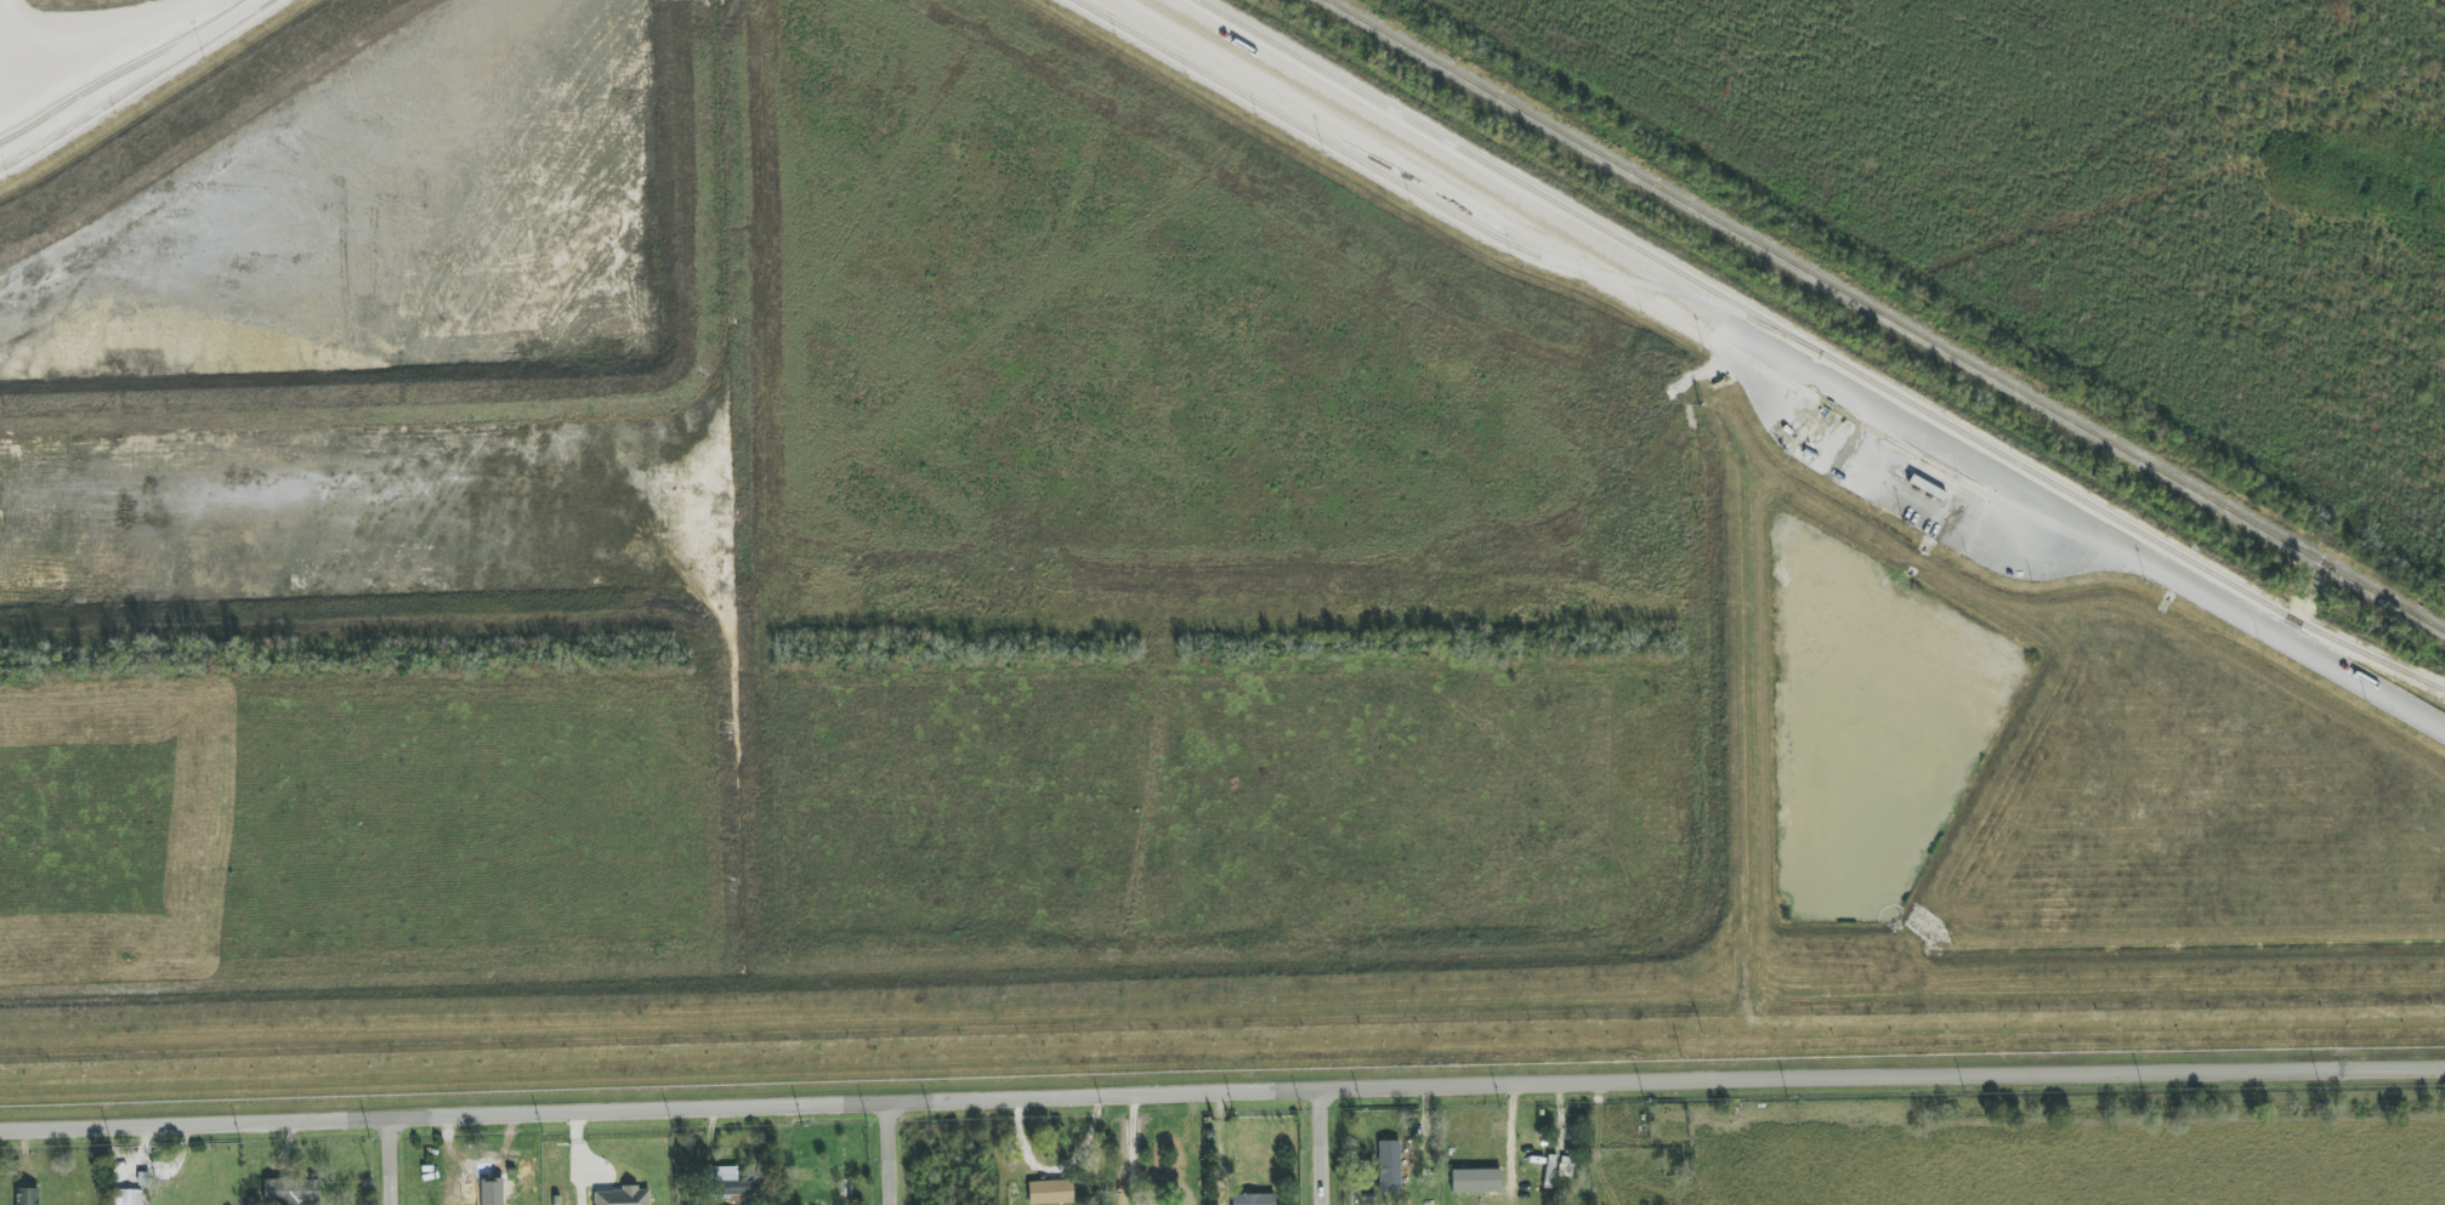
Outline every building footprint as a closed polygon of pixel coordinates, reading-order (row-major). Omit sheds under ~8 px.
[(1400,1192),(1399,1141),(1378,1141),(1379,1192),(1400,1192)] [(737,1167),(714,1167),(715,1196),(749,1195),(748,1182),(738,1182),(737,1167)] [(300,1203),(319,1203),(320,1181),(264,1179),(263,1204),(300,1204),(300,1203)] [(1071,1180),(1028,1182),(1028,1204),(1072,1203),(1071,1180)] [(457,1184),(458,1204),(460,1204),(507,1204),(506,1182),(457,1184)] [(38,1189),(16,1188),(15,1204),(38,1204),(38,1189)] [(648,1189),(594,1190),(594,1204),(649,1204),(648,1189)] [(124,1204),(141,1204),(142,1191),(124,1190),(124,1204)] [(1275,1194),(1232,1195),(1232,1204),(1275,1204),(1275,1194)]
